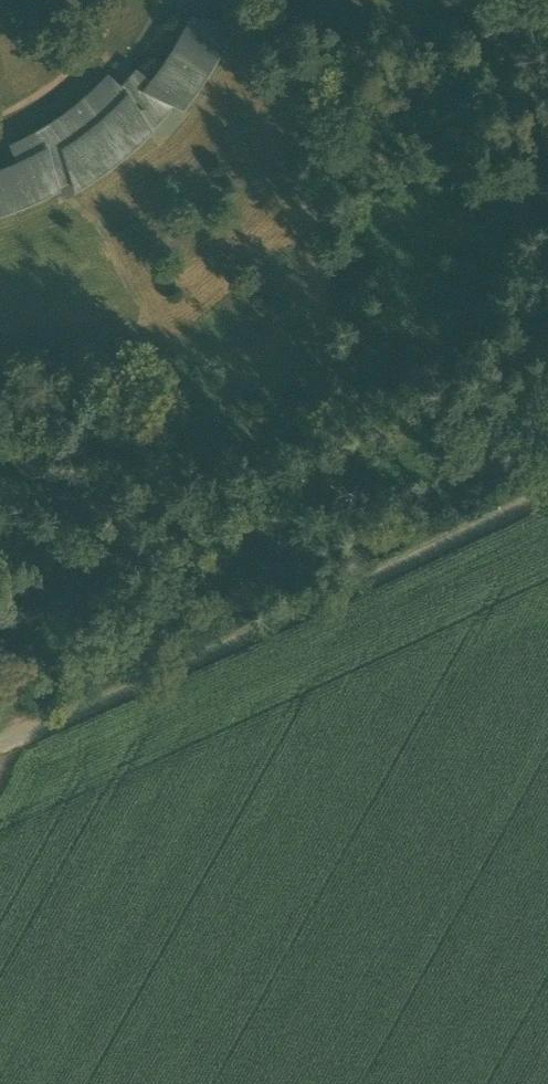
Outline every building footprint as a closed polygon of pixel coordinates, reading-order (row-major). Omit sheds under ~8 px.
[(57,121),(39,133),(25,141),(11,147),(19,164),(0,172),(0,211),(6,211),(8,211),(8,207),(23,204),(23,205),(25,204),(24,200),(39,197),(39,198),(41,197),(41,193),(54,189),(55,194),(58,193),(56,185),(72,180),(74,189),(78,188),(76,184),(91,178),(91,179),(93,178),(92,174),(106,168),(108,167),(106,163),(120,156),(121,157),(122,156),(121,152),(134,144),(135,145),(136,144),(134,140),(146,132),(149,136),(152,134),(150,132),(173,106),(181,109),(182,107),(181,107),(188,92),(192,94),(193,92),(198,77),(203,79),(204,77),(203,76),(208,61),(213,62),(213,60),(217,45),(222,46),(222,44),(225,28),(230,29),(231,26),(199,20),(199,21),(191,20),(182,37),(173,52),(164,66),(151,84),(136,72),(135,74),(121,90),(108,78),(92,93),(74,109),(57,121)]
